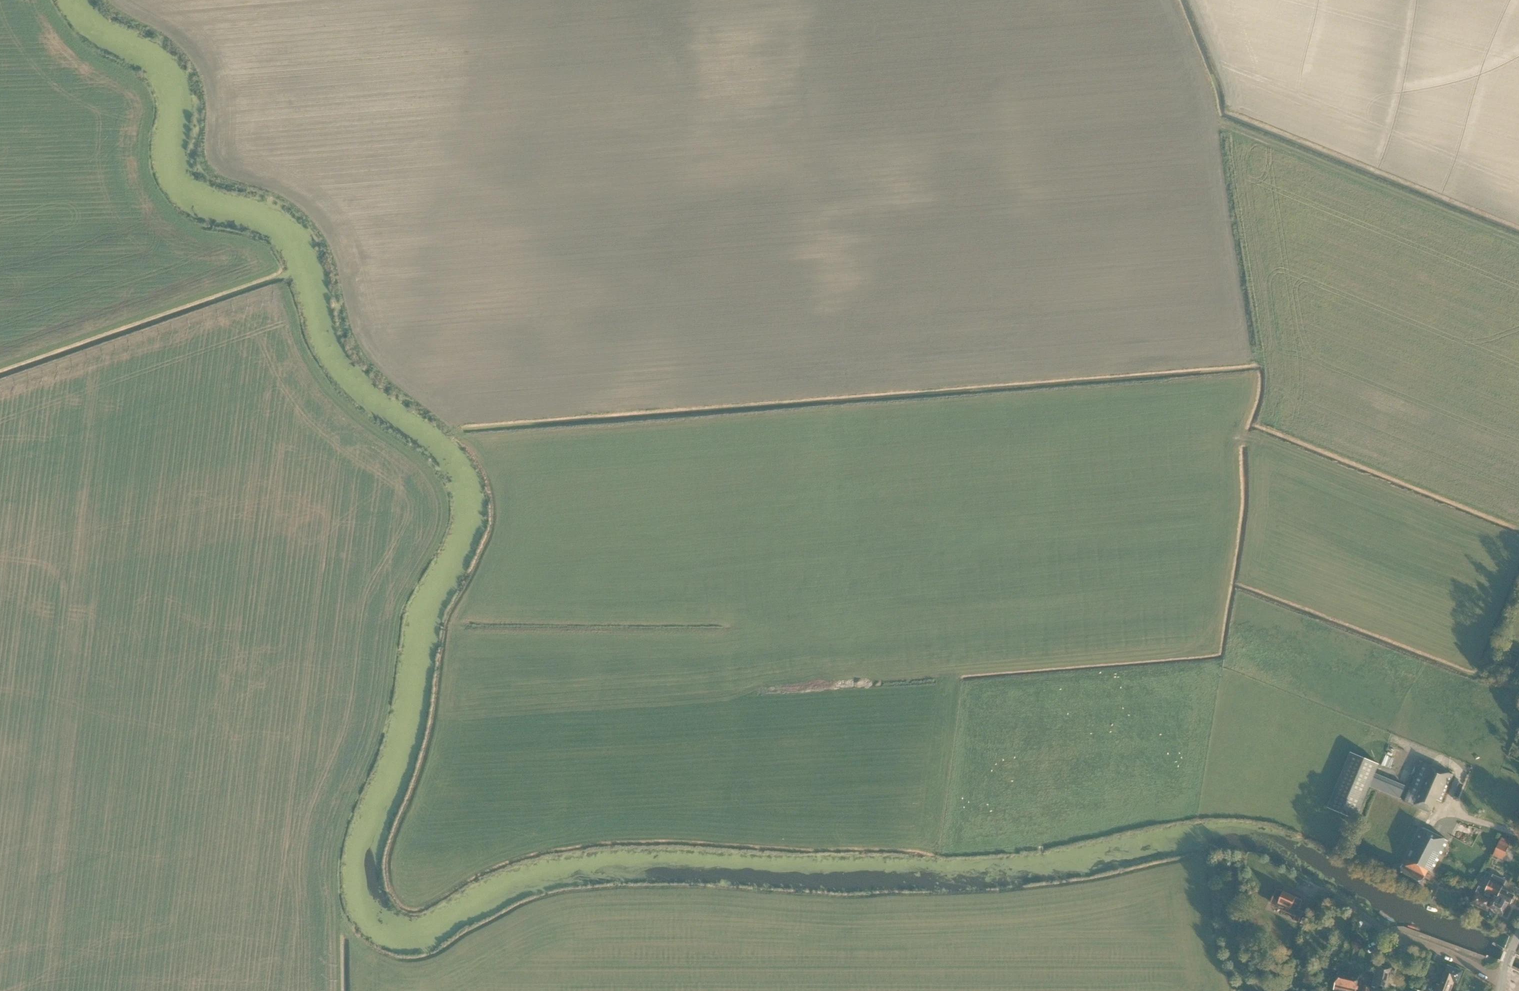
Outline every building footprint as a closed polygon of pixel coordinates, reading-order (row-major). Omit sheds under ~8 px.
[(1357,818),(1360,811),(1371,785),(1377,787),(1382,776),(1376,773),(1380,765),(1351,752),(1328,806),(1357,818)] [(1431,813),(1432,811),(1437,800),(1441,802),(1453,774),(1422,761),(1404,801),(1431,813)] [(1432,872),(1448,840),(1422,827),(1396,876),(1419,888),(1428,870),(1432,872)] [(1493,855),(1502,860),(1511,841),(1502,837),(1500,840),(1493,855)] [(1506,880),(1493,874),(1486,889),(1479,885),(1470,902),(1488,910),(1489,907),(1503,913),(1509,902),(1511,903),(1515,895),(1502,889),(1506,880)] [(1280,880),(1273,894),(1286,900),(1285,902),(1298,908),(1296,912),(1301,914),(1306,903),(1301,901),(1306,892),(1280,880)] [(1386,989),(1392,968),(1377,964),(1372,986),(1386,989)] [(1463,971),(1448,965),(1440,984),(1437,983),(1434,990),(1450,990),(1454,981),(1458,983),(1463,971)] [(1360,976),(1338,971),(1334,989),(1343,990),(1356,990),(1360,976)]
